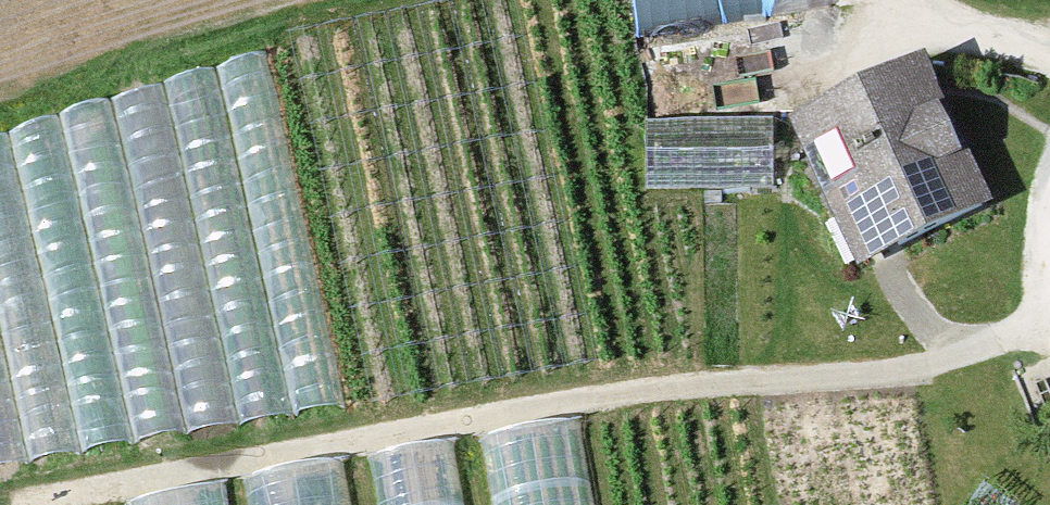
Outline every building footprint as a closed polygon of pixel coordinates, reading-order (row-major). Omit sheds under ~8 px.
[(828,0),(635,0),(640,32),(828,4),(828,0)] [(258,65),(213,76),(293,423),(338,413),(258,65)] [(991,208),(926,72),(796,128),(861,266),(991,208)] [(207,81),(160,92),(242,435),(289,424),(207,81)] [(155,95),(107,106),(188,443),(236,432),(155,95)] [(101,111),(55,123),(136,452),(182,441),(101,111)] [(774,126),(650,126),(650,187),(774,187),(774,126)] [(50,130),(4,142),(84,462),(131,450),(50,130)] [(29,473),(78,461),(0,152),(0,357),(29,473)] [(22,472),(0,382),(0,478),(22,472)] [(570,433),(470,451),(480,504),(583,504),(570,433)] [(445,453),(357,470),(364,504),(455,504),(445,453)] [(330,474),(230,493),(233,504),(336,504),(330,474)] [(214,494),(161,504),(216,504),(214,494)]
